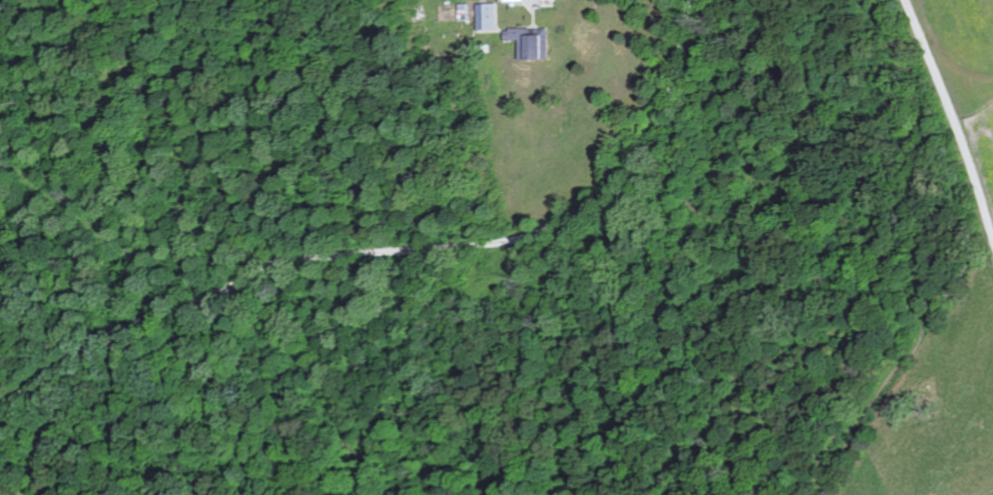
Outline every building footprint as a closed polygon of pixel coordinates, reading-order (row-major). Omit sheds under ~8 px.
[(499,4),(479,5),(480,31),(500,30),(499,4)] [(524,61),(553,60),(552,33),(528,35),(527,28),(513,29),(514,41),(522,41),(524,61)]
